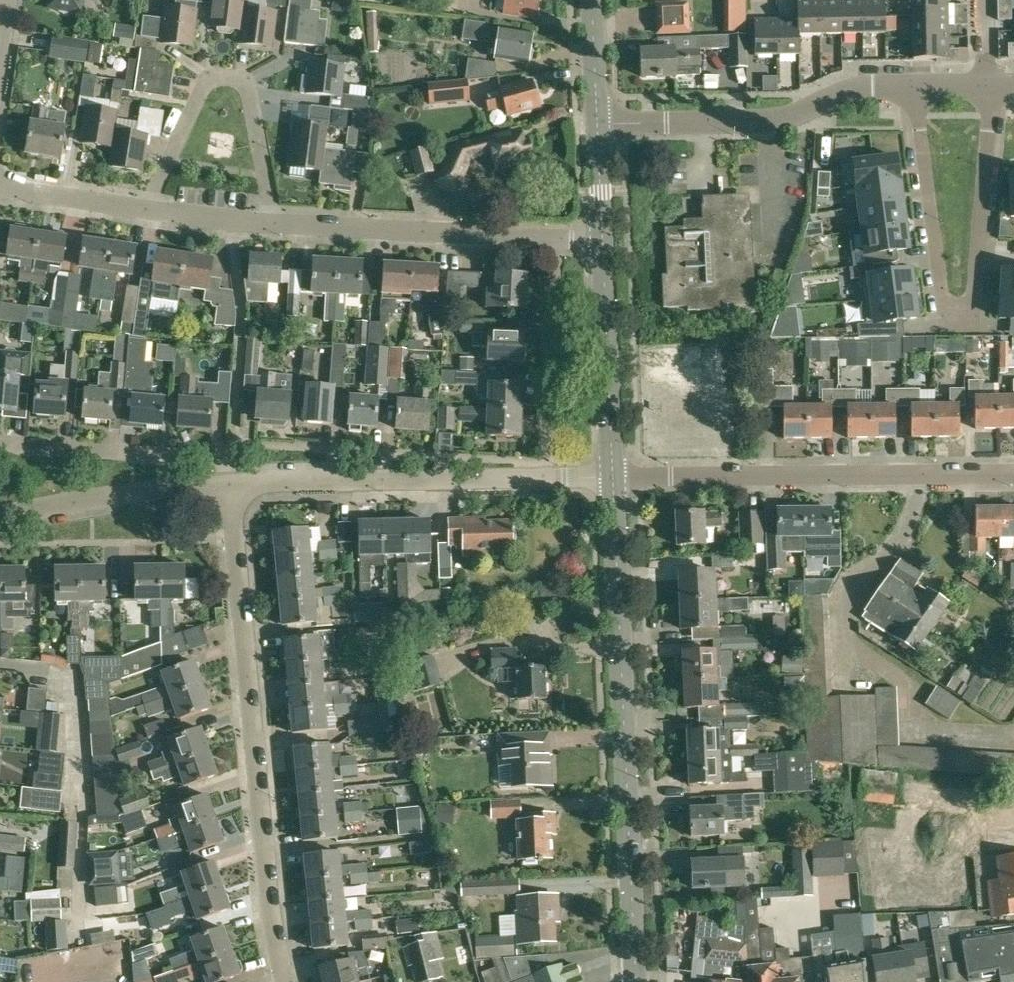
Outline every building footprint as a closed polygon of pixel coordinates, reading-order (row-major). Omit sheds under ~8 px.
[(49,7),(57,8),(59,11),(62,13),(66,13),(69,13),(72,11),(77,11),(79,0),(50,0),(49,7)] [(156,51),(158,39),(162,40),(161,43),(193,46),(199,0),(176,0),(175,9),(165,7),(164,19),(144,16),(141,36),(136,35),(135,47),(141,49),(156,51)] [(245,7),(246,0),(213,0),(210,26),(240,30),(241,30),(244,7),(245,7)] [(504,13),(534,18),(537,0),(506,0),(504,13)] [(819,0),(797,0),(798,20),(798,35),(820,34),(819,0)] [(841,0),(819,0),(820,34),(842,34),(841,0)] [(842,34),(863,34),(863,0),(841,0),(842,34)] [(863,34),(885,33),(885,0),(863,0),(863,34)] [(947,15),(947,0),(912,0),(912,16),(947,15)] [(1011,0),(998,0),(998,10),(1012,10),(1013,10),(1013,0),(1011,0)] [(656,4),(657,34),(689,33),(688,3),(656,4)] [(954,6),(954,15),(968,15),(967,5),(954,5),(954,6)] [(241,30),(240,30),(239,43),(271,47),(275,11),(245,7),(244,7),(241,30)] [(316,46),(320,11),(288,7),(284,43),(316,46)] [(1012,10),(998,10),(998,20),(1012,19),(1012,11),(1012,10)] [(912,37),(947,37),(947,15),(912,16),(912,37)] [(954,23),(954,25),(968,24),(968,15),(954,15),(954,23)] [(462,39),(472,40),(498,44),(496,57),(528,61),(532,34),(501,29),(501,31),(484,28),(485,23),(465,20),(462,39)] [(776,55),(776,20),(753,21),(754,55),(776,55)] [(798,20),(776,20),(776,55),(799,55),(798,35),(798,20)] [(120,25),(118,37),(135,40),(137,28),(120,25)] [(641,50),(642,77),(675,76),(700,75),(699,49),(730,48),(729,35),(673,37),(673,49),(641,50)] [(745,35),(729,35),(730,48),(730,67),(746,67),(745,35)] [(86,61),(89,42),(89,41),(53,36),(50,58),(86,63),(86,61)] [(947,49),(947,37),(912,37),(912,59),(936,59),(936,63),(959,63),(959,49),(947,49)] [(104,44),(89,42),(86,61),(101,64),(104,44)] [(156,51),(141,49),(139,60),(138,60),(138,61),(130,59),(126,81),(114,79),(112,89),(113,89),(122,90),(134,92),(169,97),(174,65),(159,63),(161,52),(156,51)] [(328,55),(327,64),(310,61),(306,93),(341,98),(345,66),(344,66),(345,57),(328,55)] [(496,62),(468,58),(465,79),(497,76),(496,62)] [(92,98),(93,98),(97,77),(84,75),(80,97),(92,98)] [(469,100),(467,80),(427,85),(429,104),(469,100)] [(507,115),(539,106),(532,80),(500,89),(500,91),(484,96),(489,111),(505,106),(507,115)] [(111,101),(111,102),(120,103),(122,90),(113,89),(111,101)] [(345,95),(343,109),(358,111),(369,112),(371,98),(345,95)] [(328,119),(330,107),(312,105),(310,118),(328,119)] [(60,158),(65,127),(45,123),(47,108),(36,106),(33,122),(31,121),(26,152),(60,158)] [(115,131),(118,112),(87,107),(82,142),(112,147),(114,130),(115,131)] [(356,128),(358,128),(370,130),(370,112),(369,112),(358,111),(356,128)] [(148,128),(150,114),(140,112),(138,126),(148,128)] [(324,148),(325,148),(328,128),(295,124),(291,159),(322,162),(324,148)] [(838,125),(829,126),(832,149),(841,147),(838,125)] [(356,128),(348,127),(346,145),(356,146),(358,128),(356,128)] [(112,147),(109,166),(141,171),(146,135),(115,131),(114,130),(112,147)] [(497,168),(531,159),(526,140),(517,142),(515,133),(497,137),(497,135),(454,146),(437,182),(456,191),(471,159),(493,153),(497,168)] [(322,162),(320,183),(351,187),(356,152),(325,148),(324,148),(322,162)] [(433,171),(427,148),(410,152),(416,175),(433,171)] [(898,180),(895,157),(854,162),(857,185),(898,180)] [(830,173),(818,172),(817,188),(829,189),(830,173)] [(901,203),(898,180),(857,185),(860,208),(901,203)] [(829,197),(829,189),(817,189),(817,197),(829,197)] [(734,315),(756,314),(750,203),(702,206),(703,218),(683,219),(684,227),(665,228),(667,275),(661,275),(663,308),(688,307),(688,313),(728,310),(728,305),(734,304),(734,315)] [(901,203),(860,208),(863,231),(904,226),(901,203)] [(32,283),(40,233),(27,231),(28,229),(26,227),(17,226),(15,227),(15,229),(12,229),(8,256),(21,258),(20,270),(21,270),(19,281),(32,283)] [(873,265),(872,254),(907,249),(904,226),(863,231),(866,253),(848,256),(850,268),(873,265)] [(40,233),(32,283),(45,285),(47,272),(50,272),(51,262),(64,264),(68,237),(65,237),(66,235),(64,233),(55,231),(53,233),(53,235),(40,233)] [(107,269),(111,243),(85,239),(81,266),(96,268),(92,298),(102,300),(105,277),(107,277),(108,274),(105,273),(105,269),(107,269)] [(136,247),(111,243),(107,269),(105,269),(105,273),(108,274),(107,277),(105,277),(102,300),(114,302),(118,272),(132,274),(136,247)] [(181,286),(185,254),(157,250),(153,282),(181,286)] [(185,254),(181,286),(205,289),(204,301),(212,302),(212,304),(214,307),(218,307),(216,325),(235,327),(237,318),(233,288),(221,287),(222,278),(210,276),(213,257),(185,254)] [(805,254),(797,254),(790,275),(797,274),(811,272),(809,260),(805,254)] [(290,293),(288,293),(287,312),(298,313),(300,302),(300,293),(301,271),(290,271),(290,272),(280,271),(281,257),(251,256),(250,271),(243,271),(247,301),(267,302),(268,282),(290,283),(290,293)] [(334,321),(338,260),(315,259),(313,292),(327,293),(325,321),(334,321)] [(363,262),(338,260),(334,321),(344,322),(345,294),(361,295),(363,262)] [(411,290),(413,264),(384,263),(382,288),(381,299),(380,313),(381,313),(388,314),(395,314),(396,300),(410,301),(411,290)] [(440,266),(413,264),(411,290),(426,291),(428,303),(427,304),(429,321),(445,318),(446,298),(438,298),(438,292),(440,266)] [(910,271),(875,276),(873,265),(850,268),(851,280),(869,277),(872,300),(913,295),(910,271)] [(787,273),(775,269),(768,290),(780,294),(787,273)] [(1004,271),(1002,295),(1013,296),(1013,272),(1004,271)] [(480,287),(481,273),(448,272),(446,295),(459,296),(460,286),(480,287)] [(62,327),(65,328),(74,329),(82,275),(69,274),(65,303),(62,327)] [(496,274),(496,290),(489,290),(488,307),(525,309),(526,275),(496,274)] [(134,335),(140,287),(126,285),(121,323),(122,323),(121,333),(134,335)] [(152,289),(140,287),(134,335),(146,337),(152,289)] [(913,295),(872,300),(875,323),(857,325),(859,337),(883,334),(881,323),(916,318),(913,295)] [(1000,318),(1013,320),(1013,296),(1002,295),(1000,318)] [(62,327),(65,303),(52,301),(48,325),(62,327)] [(26,323),(28,307),(0,302),(0,320),(26,323)] [(368,346),(369,322),(356,321),(354,345),(368,346)] [(474,347),(490,348),(489,361),(523,362),(524,334),(485,333),(486,322),(462,321),(462,333),(475,334),(474,347)] [(369,322),(368,346),(378,347),(378,346),(384,347),(385,323),(369,322)] [(81,330),(74,329),(65,328),(63,353),(67,354),(66,366),(52,365),(51,385),(38,384),(36,414),(65,416),(68,379),(79,380),(81,353),(81,330)] [(125,397),(128,363),(129,336),(116,335),(113,375),(100,374),(99,392),(86,390),(84,418),(111,421),(112,406),(124,407),(125,397)] [(260,339),(248,338),(245,375),(257,376),(260,339)] [(838,357),(837,340),(811,341),(812,363),(829,362),(829,357),(838,357)] [(935,352),(965,352),(965,340),(935,340),(935,352)] [(848,356),(865,356),(864,342),(848,341),(848,356)] [(914,351),(924,351),(923,342),(902,342),(902,354),(914,354),(914,351)] [(1008,342),(999,342),(999,368),(1008,368),(1008,342)] [(332,343),(329,387),(307,385),(305,422),(333,423),(335,387),(342,387),(346,345),(332,343)] [(387,348),(378,348),(366,347),(364,384),(385,385),(387,348)] [(406,350),(390,348),(388,378),(405,380),(406,359),(427,361),(428,352),(414,351),(414,350),(406,350)] [(777,349),(764,349),(763,391),(775,392),(774,370),(777,370),(777,349)] [(16,412),(19,376),(30,377),(32,353),(0,350),(0,411),(16,412)] [(128,363),(125,397),(133,397),(131,423),(162,425),(165,400),(149,398),(152,365),(128,363)] [(489,409),(522,410),(522,408),(526,408),(526,397),(522,397),(522,383),(490,382),(490,385),(487,385),(486,372),(457,371),(456,385),(479,386),(479,395),(490,396),(489,409)] [(218,384),(198,383),(199,378),(183,377),(179,427),(196,428),(196,429),(211,430),(213,402),(228,403),(231,373),(219,372),(218,384)] [(288,421),(291,394),(292,376),(261,373),(260,392),(258,392),(256,418),(288,421)] [(999,429),(1013,429),(1013,382),(1013,375),(998,374),(998,398),(999,398),(999,429)] [(999,398),(998,398),(984,398),(983,382),(968,382),(969,399),(975,399),(976,430),(999,429),(999,398)] [(429,402),(431,386),(416,385),(415,401),(399,400),(397,428),(428,430),(430,402),(429,402)] [(935,406),(935,438),(959,437),(959,406),(965,406),(964,390),(949,391),(950,406),(935,406)] [(822,407),(807,407),(807,439),(831,438),(831,408),(837,408),(837,391),(822,391),(822,407)] [(871,438),(870,406),(855,407),(855,391),(841,392),(841,407),(846,407),(847,438),(871,438)] [(886,406),(870,406),(871,438),(895,438),(894,407),(901,407),(900,391),(885,391),(886,406)] [(935,438),(935,406),(919,406),(919,391),(905,391),(905,407),(911,407),(911,438),(935,438)] [(807,439),(807,407),(791,407),(791,392),(777,392),(777,409),(783,408),(784,439),(807,439)] [(342,411),(350,412),(349,425),(350,425),(350,431),(362,432),(362,426),(377,427),(379,399),(343,396),(342,411)] [(456,407),(441,406),(440,429),(454,429),(456,407)] [(522,410),(489,409),(460,407),(460,420),(489,422),(488,435),(521,436),(521,434),(525,434),(525,422),(522,421),(522,410)] [(803,552),(803,510),(802,510),(800,506),(792,506),(790,510),(777,510),(778,545),(765,545),(766,569),(781,569),(780,552),(803,552)] [(803,510),(803,552),(818,552),(818,556),(828,556),(828,566),(840,566),(840,534),(830,534),(830,510),(818,510),(816,506),(806,506),(804,510),(803,510)] [(1001,538),(1000,509),(977,509),(977,527),(970,527),(970,554),(985,554),(985,539),(1001,538)] [(1001,538),(1013,538),(1013,509),(1000,509),(1001,538)] [(720,521),(724,521),(723,513),(719,513),(703,513),(703,512),(676,513),(678,545),(704,544),(703,526),(720,525),(720,521)] [(762,543),(760,512),(745,513),(745,524),(740,525),(741,544),(762,543)] [(449,519),(450,544),(458,544),(458,549),(465,549),(465,556),(482,555),(482,551),(514,550),(513,522),(477,523),(477,518),(449,519)] [(407,520),(384,521),(385,555),(408,554),(407,520)] [(407,520),(408,554),(431,554),(430,520),(407,520)] [(385,555),(384,521),(361,522),(361,556),(385,555)] [(339,544),(351,543),(350,522),(339,523),(339,544)] [(319,551),(337,549),(336,540),(318,542),(308,543),(307,528),(274,532),(276,555),(309,552),(319,551)] [(452,577),(450,544),(438,543),(439,578),(452,577)] [(338,559),(337,549),(319,551),(319,560),(338,559)] [(312,575),(309,552),(276,555),(278,578),(312,575)] [(712,568),(756,566),(756,553),(712,555),(712,568)] [(968,567),(982,575),(982,556),(963,556),(963,564),(968,567)] [(907,618),(930,631),(947,605),(914,584),(920,574),(899,560),(872,601),(905,622),(907,618)] [(407,564),(408,582),(416,582),(416,563),(407,564)] [(370,583),(370,564),(359,565),(360,583),(370,583)] [(408,582),(407,564),(397,564),(398,582),(408,582)] [(160,566),(161,626),(170,626),(170,610),(171,610),(171,600),(186,599),(185,565),(160,566)] [(161,626),(160,566),(135,566),(136,600),(150,600),(150,610),(153,610),(153,627),(161,626)] [(82,628),(81,567),(56,567),(56,601),(69,601),(69,620),(73,620),(73,628),(82,628)] [(81,567),(82,628),(91,628),(91,611),(93,611),(93,601),(105,600),(104,567),(81,567)] [(982,575),(968,567),(964,574),(986,587),(990,580),(982,575)] [(25,568),(0,568),(1,612),(1,629),(10,629),(10,614),(35,614),(35,586),(25,586),(25,568)] [(715,599),(713,571),(679,573),(680,601),(715,599)] [(314,599),(312,575),(278,578),(280,602),(314,599)] [(323,598),(341,596),(340,586),(322,588),(323,598)] [(442,598),(452,598),(452,588),(442,588),(442,598)] [(838,763),(849,764),(1013,776),(1013,754),(899,746),(896,687),(875,688),(875,695),(832,697),(827,595),(800,596),(800,598),(802,634),(807,761),(838,763)] [(341,596),(323,598),(324,607),(342,605),(341,596)] [(715,599),(680,601),(681,629),(716,627),(715,613),(748,611),(748,598),(715,599)] [(316,622),(314,599),(280,602),(282,625),(316,622)] [(905,622),(872,601),(861,618),(915,653),(930,631),(907,618),(905,622)] [(353,622),(384,621),(382,602),(353,605),(353,622)] [(377,652),(376,640),(378,640),(376,626),(356,628),(357,643),(367,642),(368,653),(377,652)] [(721,639),(756,638),(756,634),(747,635),(746,626),(720,626),(720,639),(721,639)] [(161,645),(162,645),(163,645),(167,659),(188,651),(181,632),(161,639),(161,642),(161,645)] [(68,663),(68,664),(83,663),(82,635),(68,636),(68,663)] [(287,663),(321,659),(319,636),(285,639),(287,663)] [(721,639),(720,639),(712,639),(713,651),(682,652),(683,656),(680,656),(676,659),(677,665),(681,667),(683,667),(684,680),(716,679),(716,678),(726,677),(734,677),(732,650),(757,650),(756,638),(721,639)] [(161,642),(137,651),(144,671),(161,665),(161,645),(161,642)] [(329,659),(347,657),(346,648),(328,650),(329,659)] [(519,701),(547,700),(545,668),(518,669),(517,650),(492,651),(492,670),(498,670),(498,685),(518,684),(519,701)] [(434,655),(407,663),(409,670),(413,686),(414,691),(442,684),(434,655)] [(68,664),(68,663),(55,657),(42,656),(41,661),(52,662),(67,667),(68,664)] [(347,667),(347,657),(329,659),(329,669),(347,667)] [(321,659),(287,663),(289,686),(323,683),(321,659)] [(171,696),(203,684),(194,661),(163,672),(171,696)] [(971,705),(986,682),(961,667),(946,688),(971,705)] [(88,700),(89,700),(111,698),(109,682),(86,674),(88,700)] [(726,690),(726,677),(716,678),(716,679),(684,680),(685,709),(707,708),(708,719),(724,718),(724,717),(746,716),(760,715),(759,703),(717,705),(716,691),(726,690)] [(324,697),(323,683),(289,686),(292,709),(325,706),(333,705),(351,704),(357,703),(372,701),(372,693),(350,695),(332,696),(324,697)] [(203,684),(171,696),(137,708),(140,716),(149,713),(164,708),(165,711),(175,708),(179,719),(211,707),(203,684)] [(958,699),(936,685),(924,704),(945,718),(958,699)] [(30,689),(28,710),(45,712),(47,690),(30,689)] [(111,698),(89,700),(90,712),(111,710),(111,698)] [(351,704),(333,705),(334,715),(352,713),(352,712),(358,712),(357,703),(351,704)] [(325,706),(292,709),(294,733),(328,730),(325,706)] [(111,710),(90,712),(91,723),(112,721),(111,710)] [(724,717),(724,718),(724,729),(718,729),(686,731),(687,758),(730,756),(732,756),(732,757),(754,756),(754,755),(758,755),(758,744),(730,745),(730,730),(747,730),(746,716),(724,717)] [(148,737),(167,731),(163,719),(144,726),(148,737)] [(113,733),(112,721),(91,723),(92,735),(113,733)] [(178,763),(210,752),(201,728),(169,739),(172,749),(162,753),(164,758),(149,763),(152,772),(168,766),(169,767),(174,765),(172,763),(177,761),(178,763)] [(114,744),(113,733),(92,735),(93,746),(114,744)] [(388,746),(402,744),(401,733),(387,734),(388,746)] [(513,787),(550,785),(549,758),(548,755),(545,754),(541,754),(540,734),(498,736),(499,765),(511,764),(513,787)] [(117,749),(122,762),(142,755),(137,742),(117,749)] [(115,750),(114,744),(93,746),(93,757),(115,755),(115,750)] [(330,767),(357,765),(366,764),(365,760),(363,760),(357,761),(357,756),(340,758),(340,754),(329,755),(328,744),(294,747),(296,771),(330,767)] [(218,774),(210,752),(178,763),(177,761),(172,763),(174,765),(169,767),(168,766),(152,772),(152,773),(154,779),(162,776),(164,781),(181,775),(185,786),(218,774)] [(807,753),(758,755),(754,755),(754,756),(755,768),(774,767),(775,794),(808,793),(808,791),(807,762),(807,753)] [(115,755),(93,757),(94,769),(116,767),(115,755)] [(733,773),(732,757),(732,756),(730,756),(687,758),(689,785),(746,782),(745,773),(733,773)] [(403,772),(403,764),(379,763),(379,773),(392,773),(392,787),(423,788),(423,773),(403,772)] [(340,767),(340,776),(358,775),(357,765),(340,767)] [(116,767),(94,769),(95,780),(117,778),(116,767)] [(332,791),(332,792),(343,791),(342,780),(331,781),(330,772),(330,767),(296,771),(298,794),(332,791)] [(897,774),(862,770),(858,801),(893,805),(897,774)] [(36,773),(34,788),(61,791),(62,775),(40,773),(36,773)] [(117,790),(117,782),(117,778),(95,780),(96,791),(117,790)] [(61,791),(34,788),(33,788),(30,810),(60,813),(62,791),(61,791)] [(117,790),(96,791),(97,803),(118,801),(117,790)] [(125,815),(141,809),(150,806),(145,791),(120,800),(125,815)] [(332,791),(298,794),(301,818),(334,814),(332,792),(332,791)] [(763,793),(742,794),(723,795),(724,807),(690,808),(691,836),(723,835),(723,821),(755,820),(754,808),(764,807),(763,793)] [(183,830),(216,819),(207,794),(175,806),(178,816),(169,820),(170,824),(154,830),(158,839),(175,833),(175,835),(180,833),(179,830),(183,829),(183,830)] [(491,819),(521,818),(520,800),(490,801),(491,819)] [(118,801),(97,803),(98,814),(100,814),(107,814),(119,813),(118,801)] [(343,804),(344,813),(362,812),(361,802),(343,804)] [(421,832),(419,807),(397,809),(400,834),(421,832)] [(141,810),(141,809),(125,815),(120,817),(119,813),(107,814),(109,824),(122,822),(127,834),(148,826),(141,810)] [(362,821),(362,812),(344,813),(344,822),(362,821)] [(548,834),(555,834),(554,813),(533,814),(533,820),(520,821),(522,859),(550,858),(548,834)] [(89,817),(88,827),(101,825),(100,814),(98,814),(89,817)] [(336,838),(334,814),(301,818),(303,841),(336,838)] [(175,833),(158,839),(161,847),(186,838),(192,853),(224,841),(216,819),(183,830),(183,829),(179,830),(180,833),(175,835),(175,833)] [(76,824),(60,823),(57,867),(74,868),(76,824)] [(25,852),(26,843),(0,840),(0,849),(25,852)] [(431,852),(429,840),(409,842),(410,854),(431,852)] [(813,878),(844,876),(842,841),(811,843),(813,878)] [(724,893),(724,887),(725,887),(725,875),(743,874),(742,846),(717,847),(717,861),(692,862),(693,888),(710,887),(711,893),(724,893)] [(349,875),(367,873),(366,864),(348,865),(348,866),(340,867),(338,852),(305,855),(307,879),(340,876),(341,876),(345,876),(345,874),(349,874),(349,875)] [(118,881),(116,854),(89,856),(91,883),(118,881)] [(30,876),(30,856),(13,856),(13,876),(30,876)] [(996,858),(999,881),(987,882),(991,918),(1013,915),(1013,856),(996,858)] [(190,897),(223,885),(215,861),(182,873),(186,886),(161,895),(163,903),(164,906),(181,900),(181,901),(187,899),(186,897),(190,896),(190,897)] [(369,882),(367,873),(349,875),(350,884),(369,882)] [(141,893),(159,892),(159,876),(141,877),(141,893)] [(340,876),(307,879),(309,902),(343,899),(341,876),(340,876)] [(9,892),(10,879),(0,877),(0,891),(9,892)] [(464,896),(521,894),(520,879),(463,882),(464,896)] [(231,908),(223,885),(190,897),(190,896),(186,897),(187,899),(181,901),(181,900),(164,906),(168,915),(193,906),(198,919),(231,908)] [(98,906),(101,906),(130,903),(128,887),(97,890),(98,900),(98,906)] [(26,901),(33,902),(34,921),(62,920),(61,901),(60,889),(26,893),(26,901)] [(558,913),(557,895),(518,897),(519,912),(516,912),(518,943),(526,943),(553,942),(552,913),(558,913)] [(345,922),(343,899),(309,902),(311,926),(345,922)] [(811,935),(810,922),(782,924),(784,956),(784,959),(777,960),(777,965),(776,965),(775,962),(762,946),(762,940),(759,924),(756,924),(754,900),(742,901),(746,942),(745,942),(749,981),(815,981),(813,955),(812,955),(811,935)] [(354,922),(372,920),(371,910),(353,912),(354,922)] [(957,928),(950,928),(949,912),(928,912),(940,981),(961,981),(965,979),(957,928)] [(834,931),(835,962),(823,964),(824,981),(866,981),(861,915),(833,917),(834,931)] [(397,935),(419,932),(417,918),(395,921),(397,935)] [(372,920),(354,922),(355,930),(373,928),(372,920)] [(67,949),(65,921),(45,922),(47,950),(67,949)] [(347,946),(345,922),(311,926),(313,949),(347,946)] [(745,942),(744,925),(705,922),(705,923),(709,923),(705,961),(706,961),(706,967),(708,967),(707,978),(707,981),(749,981),(745,942)] [(975,928),(974,928),(957,928),(965,979),(967,978),(967,975),(998,970),(1000,981),(1013,981),(1013,924),(975,928)] [(200,962),(232,950),(224,927),(192,938),(196,950),(186,954),(187,956),(172,961),(175,970),(191,965),(191,966),(196,965),(195,962),(199,960),(200,962)] [(405,937),(387,940),(388,951),(405,948),(409,966),(414,964),(419,981),(425,981),(443,977),(438,959),(434,960),(429,941),(426,942),(425,934),(405,937)] [(928,969),(923,943),(888,949),(886,937),(873,940),(876,958),(871,959),(876,981),(916,981),(914,971),(928,969)] [(514,956),(513,939),(475,940),(476,958),(514,956)] [(134,964),(159,954),(155,944),(133,952),(134,964)] [(175,970),(155,977),(155,976),(154,976),(156,981),(179,981),(178,980),(189,977),(193,980),(199,978),(200,973),(203,972),(207,981),(217,981),(240,974),(240,972),(243,968),(241,961),(236,960),(232,950),(200,962),(199,960),(195,962),(196,965),(191,966),(191,965),(175,970)] [(358,981),(355,969),(367,966),(363,951),(348,952),(349,960),(318,967),(321,981),(354,981),(358,981)] [(553,968),(548,955),(504,960),(503,958),(492,959),(495,967),(481,972),(485,981),(535,981),(532,976),(553,968)] [(553,968),(532,976),(535,981),(580,981),(574,964),(561,968),(560,966),(553,968)]
